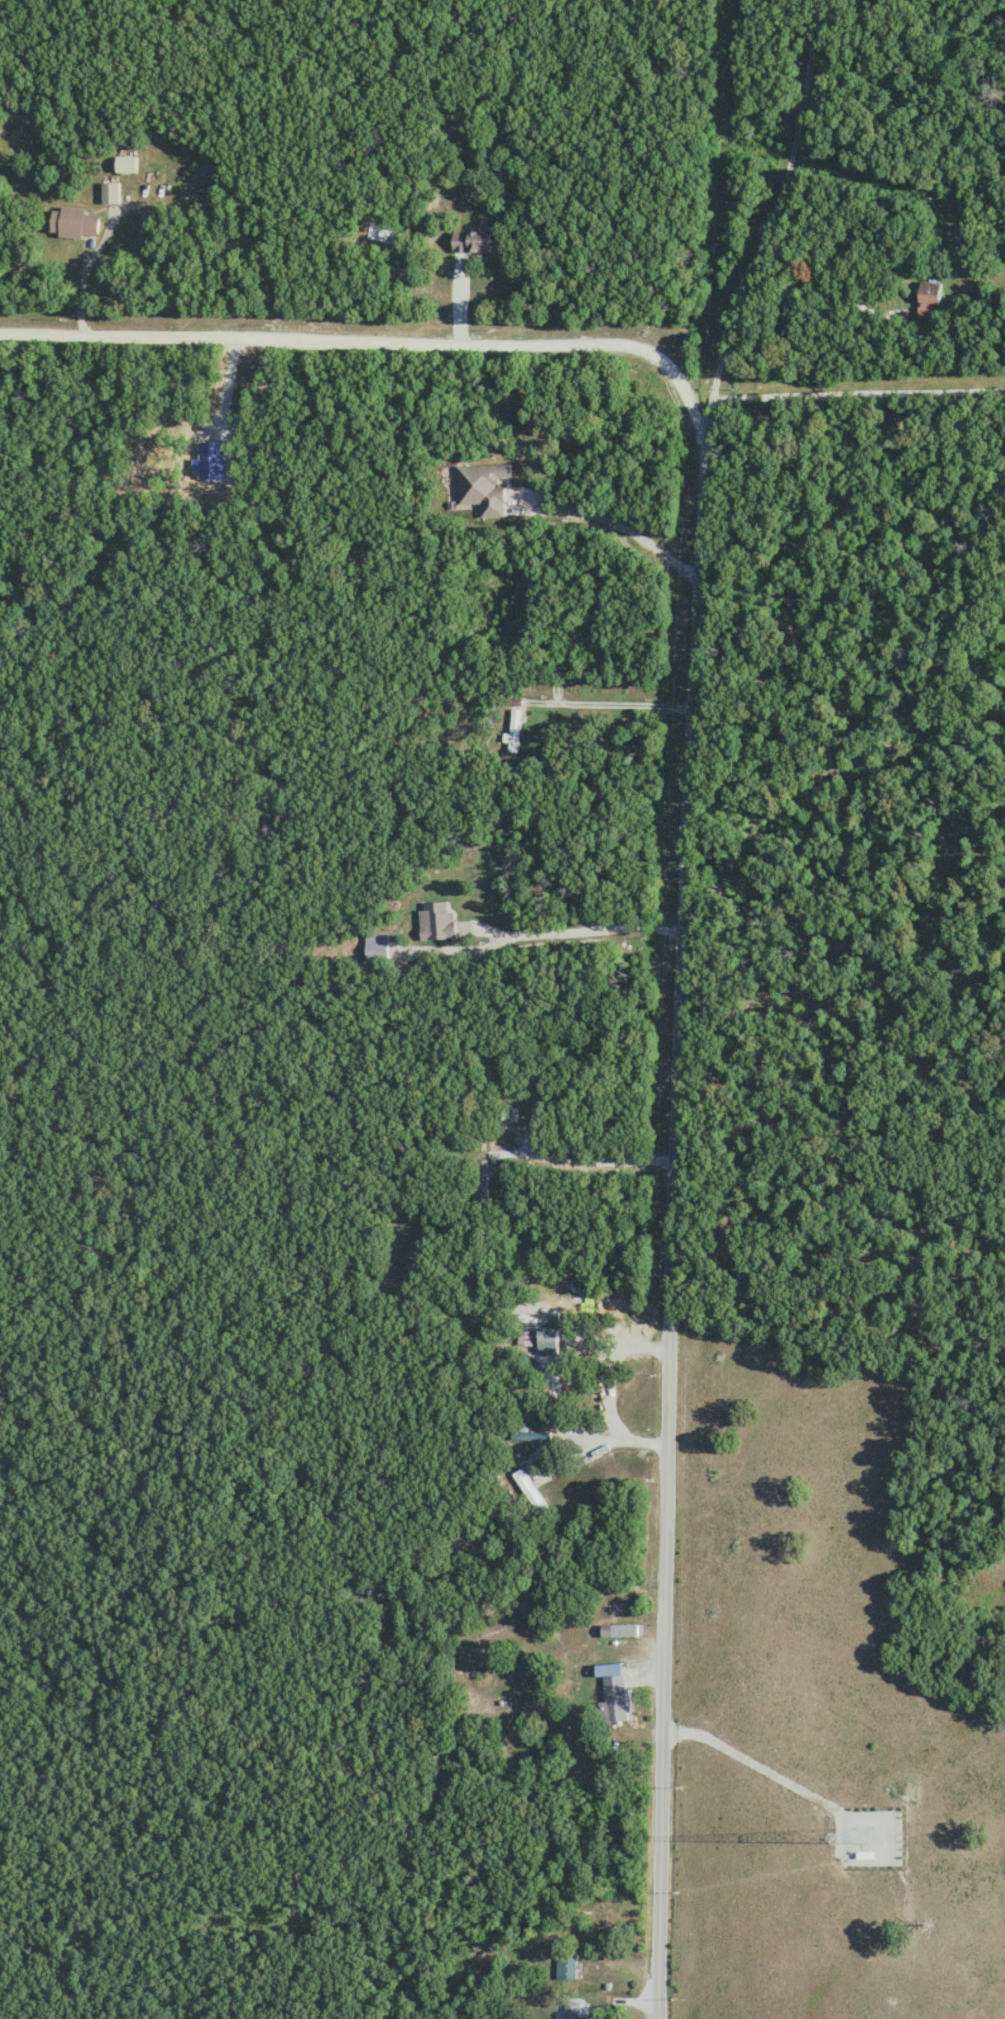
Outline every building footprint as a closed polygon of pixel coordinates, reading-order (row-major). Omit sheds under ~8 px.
[(134,171),(133,156),(115,156),(116,171),(134,171)] [(101,181),(101,203),(118,203),(118,181),(101,181)] [(96,237),(97,210),(60,208),(60,211),(51,211),(50,236),(96,237)] [(452,253),(491,253),(491,232),(452,232),(452,253)] [(919,315),(931,315),(931,304),(940,304),(940,282),(919,282),(919,315)] [(457,465),(457,503),(480,503),(481,516),(503,515),(503,477),(511,477),(511,464),(457,465)] [(365,960),(387,960),(387,932),(365,932),(365,960)] [(557,1352),(557,1326),(537,1326),(537,1352),(557,1352)] [(530,1344),(530,1331),(517,1331),(517,1344),(530,1344)] [(548,1439),(548,1431),(511,1431),(511,1439),(548,1439)] [(637,1624),(601,1624),(601,1636),(637,1636),(637,1624)] [(599,1720),(627,1719),(625,1674),(602,1675),(603,1701),(598,1701),(599,1720)] [(575,1979),(575,1951),(557,1952),(557,1979),(575,1979)] [(563,1998),(563,2018),(585,2018),(585,1998),(563,1998)]
